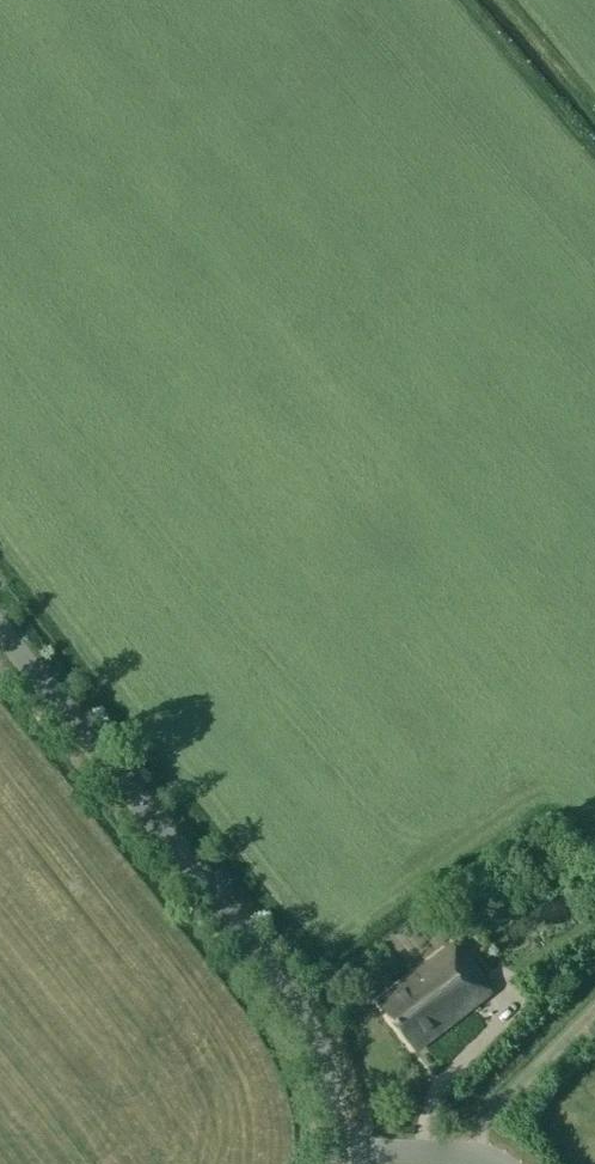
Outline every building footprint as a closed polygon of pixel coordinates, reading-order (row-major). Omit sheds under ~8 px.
[(438,1031),(490,991),(480,979),(482,977),(456,944),(379,1003),(409,1042),(432,1024),(438,1031)]
